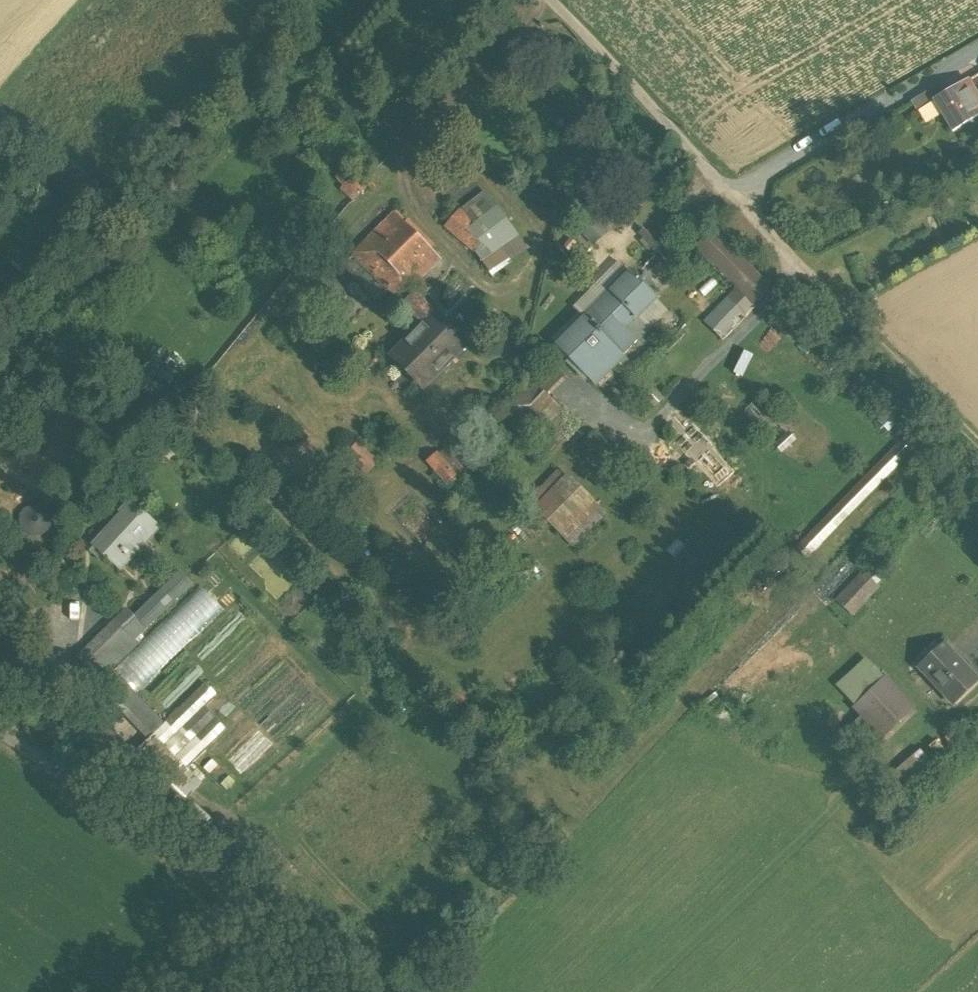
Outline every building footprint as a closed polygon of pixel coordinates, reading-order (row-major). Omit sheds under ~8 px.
[(935,101),(953,131),(977,116),(977,100),(967,82),(944,96),(935,101)] [(944,96),(938,85),(909,101),(916,112),(935,101),(944,96)] [(358,171),(341,191),(353,201),(370,181),(358,171)] [(498,211),(483,193),(447,226),(477,256),(487,270),(501,259),(504,263),(526,248),(498,211)] [(605,205),(580,230),(597,247),(611,233),(608,229),(619,218),(605,205)] [(439,260),(395,215),(354,254),(389,288),(400,298),(409,289),(439,260)] [(656,236),(646,228),(639,236),(656,251),(662,244),(654,238),(656,236)] [(713,230),(695,249),(734,287),(754,307),(772,289),(713,230)] [(684,272),(662,251),(634,280),(654,299),(656,301),(684,272)] [(389,288),(354,254),(341,268),(377,302),(389,288)] [(608,293),(627,274),(618,265),(592,293),(601,301),(608,293)] [(634,280),(627,274),(608,293),(635,318),(654,299),(634,280)] [(723,338),(754,307),(734,287),(703,318),(723,338)] [(429,307),(415,293),(403,306),(416,320),(425,311),(429,307)] [(635,318),(608,293),(601,301),(583,320),(621,357),(623,355),(636,341),(624,330),(635,318)] [(656,301),(654,299),(635,318),(624,330),(636,341),(638,343),(668,312),(656,301)] [(425,311),(416,320),(422,326),(431,317),(425,311)] [(442,328),(431,317),(422,326),(393,356),(424,387),(466,345),(446,325),(442,328)] [(621,357),(583,320),(557,348),(595,384),(612,367),(621,357)] [(665,396),(623,355),(621,357),(612,367),(654,408),(665,396)] [(549,365),(530,384),(541,395),(560,376),(549,365)] [(541,395),(530,384),(506,408),(547,449),(571,425),(541,395)] [(795,549),(806,560),(916,449),(905,438),(795,549)] [(359,444),(347,456),(363,471),(375,459),(359,444)] [(455,477),(437,456),(429,463),(447,484),(455,477)] [(568,476),(536,508),(548,520),(573,544),(605,511),(568,476)] [(155,524),(131,502),(121,513),(123,515),(95,545),(121,569),(132,556),(128,553),(155,524)] [(536,508),(520,525),(531,537),(548,520),(536,508)] [(134,618),(145,630),(192,585),(181,573),(134,618)] [(837,601),(851,615),(878,586),(877,585),(881,580),(876,576),(872,580),(864,573),(837,601)] [(134,618),(127,611),(116,621),(135,640),(145,630),(134,618)] [(79,657),(101,680),(113,670),(139,644),(135,640),(116,621),(79,657)] [(135,690),(183,650),(165,629),(117,670),(135,690)] [(946,643),(921,667),(957,703),(977,682),(977,676),(946,643)] [(914,708),(867,660),(840,687),(886,735),(914,708)] [(113,670),(101,680),(154,734),(164,724),(113,670)] [(215,696),(204,685),(164,724),(154,734),(187,768),(226,730),(203,707),(215,696)] [(56,712),(100,750),(115,733),(77,699),(62,696),(43,707),(52,717),(56,712)] [(115,733),(100,750),(128,777),(143,760),(115,733)] [(128,777),(227,868),(244,849),(143,760),(128,777)]
